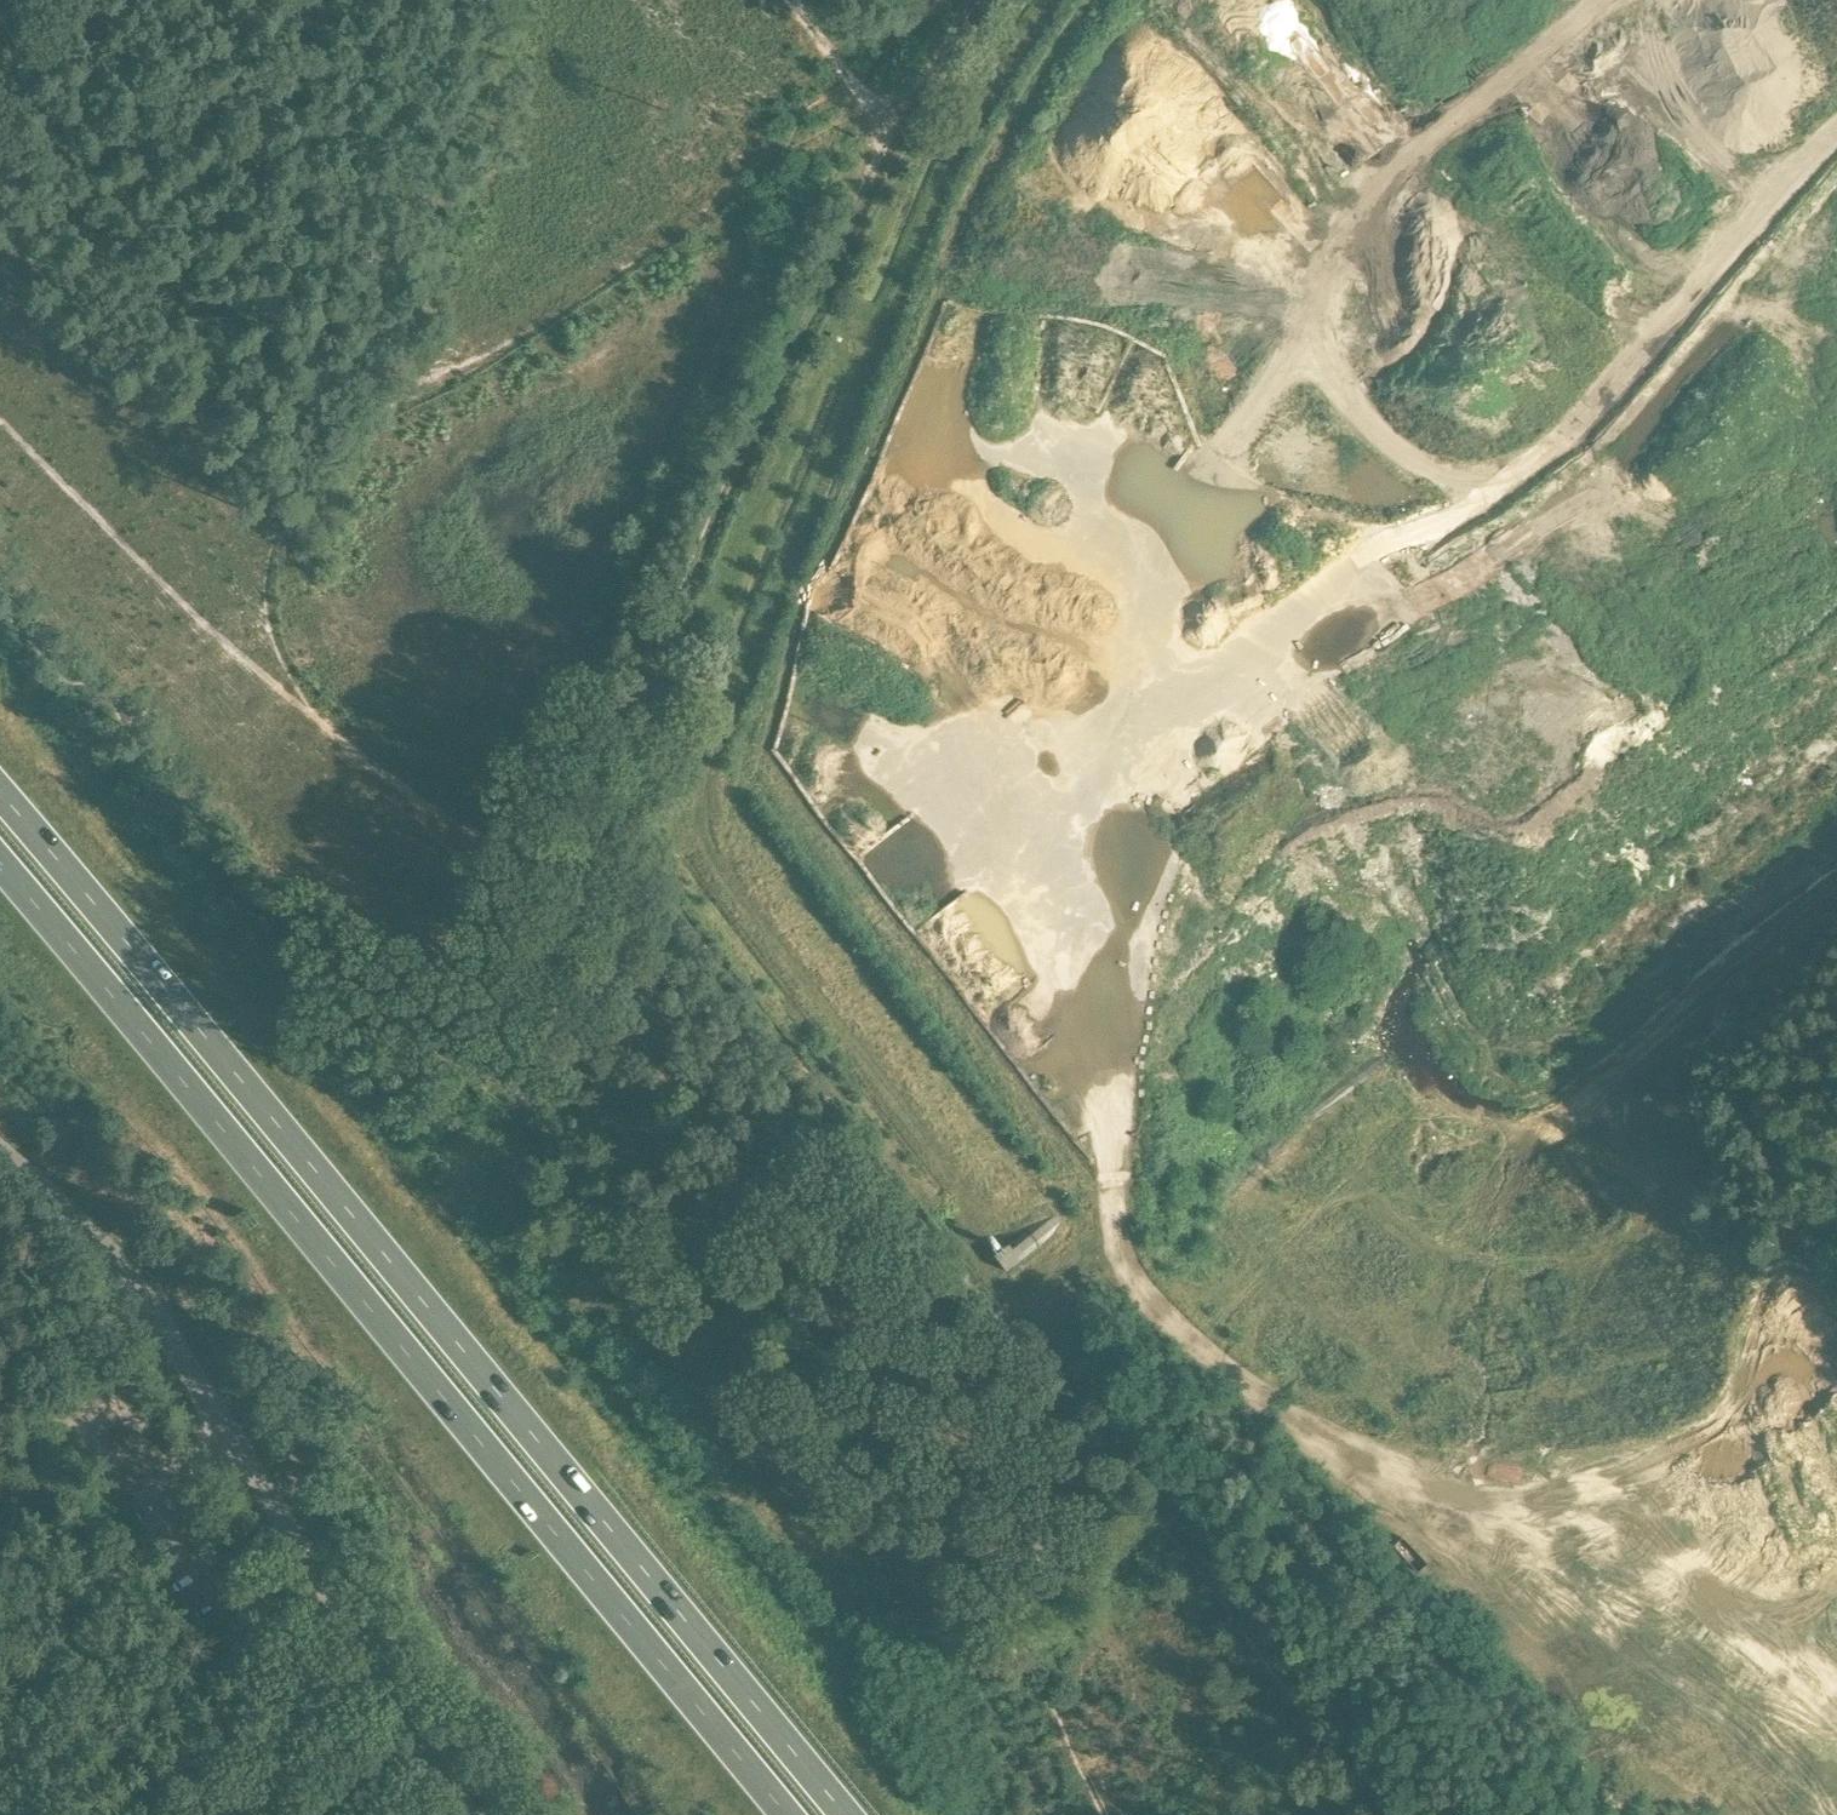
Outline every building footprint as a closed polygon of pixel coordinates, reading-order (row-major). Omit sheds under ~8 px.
[(990,1249),(992,1249),(1004,1269),(1047,1239),(1060,1223),(1055,1215),(1036,1222),(1009,1243),(1006,1237),(990,1249)]
